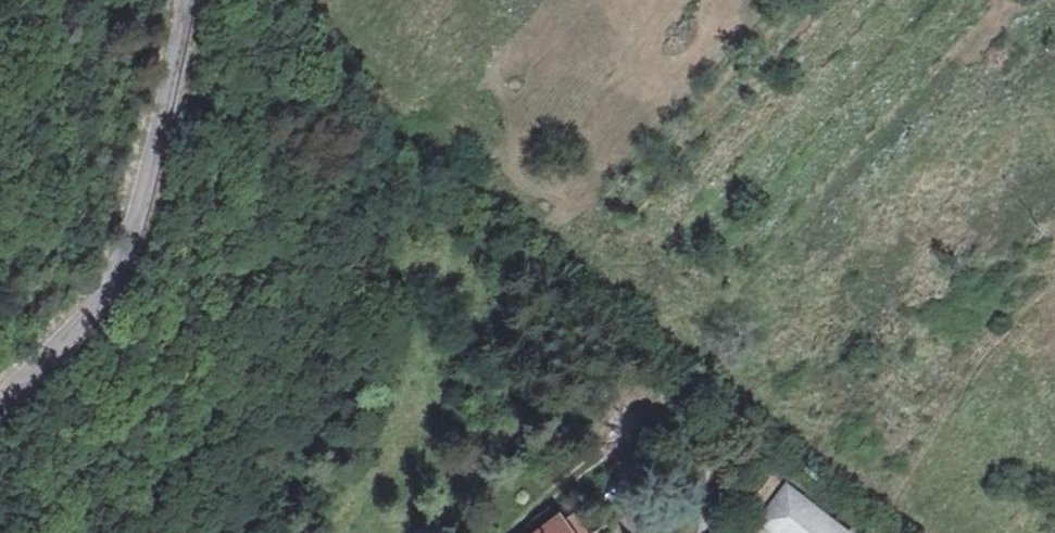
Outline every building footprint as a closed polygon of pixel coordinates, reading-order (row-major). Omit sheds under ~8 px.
[(783,485),(761,518),(782,532),(852,532),(783,485)] [(556,525),(562,532),(591,532),(575,511),(556,525)]
